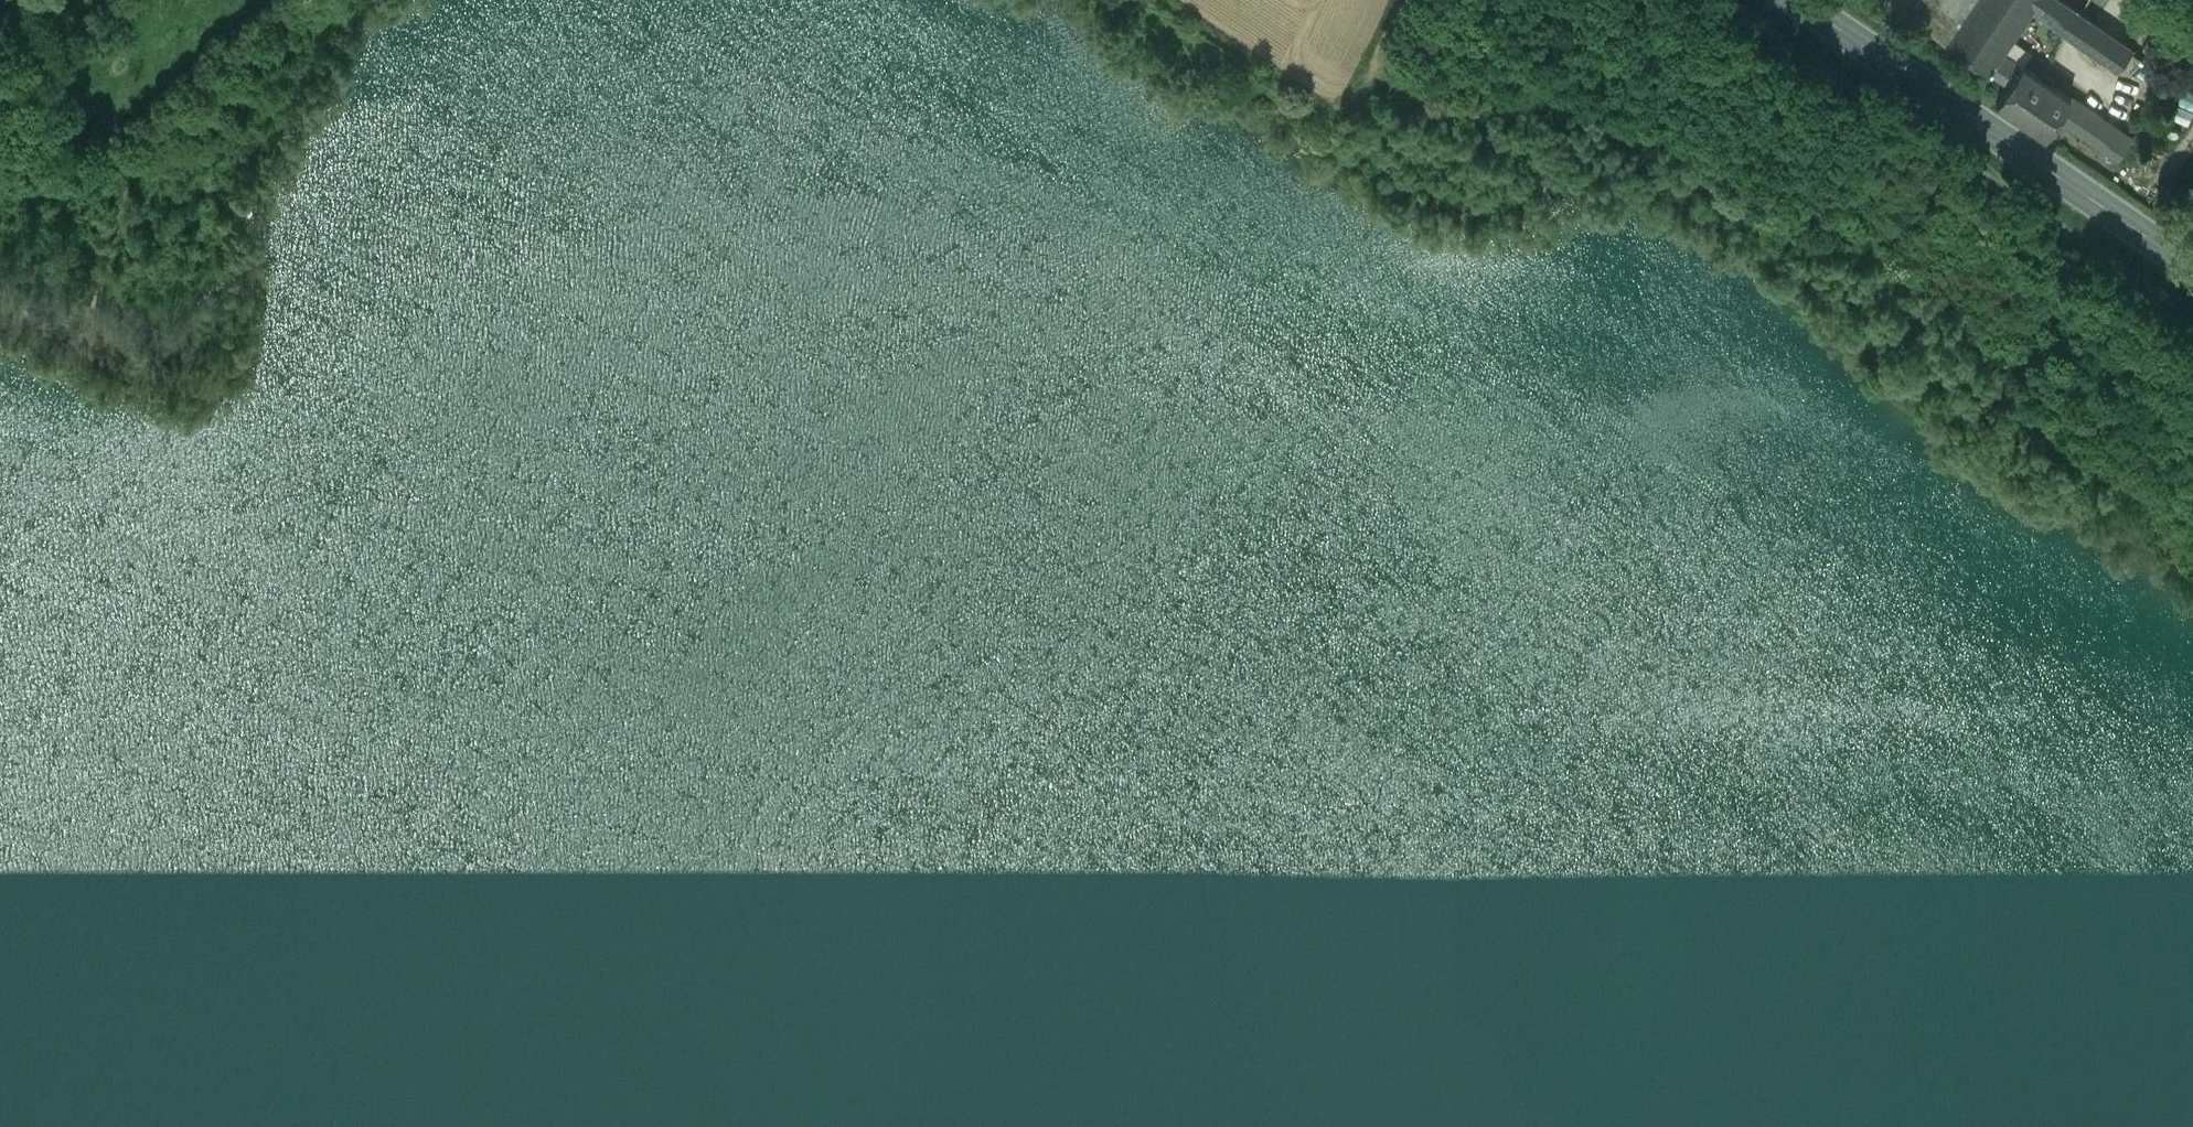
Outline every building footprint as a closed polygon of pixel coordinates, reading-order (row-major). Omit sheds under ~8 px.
[(2002,52),(2031,10),(2037,0),(1922,0),(1910,17),(1989,71),(2002,52)] [(2031,10),(2120,70),(2133,52),(2135,48),(2064,0),(2037,0),(2031,10)] [(2008,83),(2021,65),(2002,52),(1989,71),(2008,83)] [(2008,83),(1996,101),(2045,135),(2057,117),(2069,100),(2070,98),(2053,87),(2057,81),(2048,76),(2045,81),(2021,65),(2008,83)] [(2174,80),(2164,73),(2157,84),(2168,90),(2174,80)] [(2132,142),(2069,100),(2057,117),(2120,160),(2132,142)]
